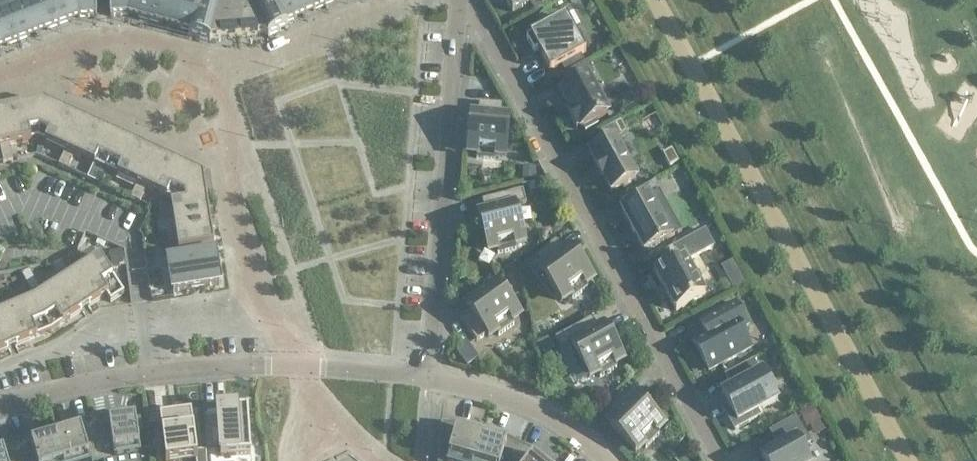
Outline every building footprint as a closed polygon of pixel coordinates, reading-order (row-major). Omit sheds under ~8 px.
[(25,0),(16,0),(4,5),(18,41),(29,37),(28,33),(36,30),(25,0)] [(48,0),(25,0),(36,30),(45,27),(47,30),(58,26),(48,0)] [(71,0),(48,0),(58,26),(70,21),(68,18),(76,15),(77,18),(78,18),(71,0)] [(95,0),(71,0),(78,18),(96,17),(95,0)] [(110,16),(127,15),(131,0),(109,0),(110,16)] [(127,15),(128,15),(129,12),(137,14),(136,18),(148,21),(154,0),(131,0),(127,15)] [(148,21),(160,24),(161,20),(170,22),(176,0),(154,0),(148,21)] [(170,22),(179,25),(178,29),(189,32),(188,36),(189,36),(198,0),(176,0),(170,22)] [(189,36),(209,42),(219,0),(198,0),(189,36)] [(235,0),(219,0),(209,42),(210,39),(238,37),(235,0)] [(252,0),(235,0),(238,37),(266,34),(268,37),(252,0)] [(274,0),(252,0),(268,37),(287,28),(274,0)] [(298,0),(274,0),(287,28),(288,28),(286,23),(296,19),(295,15),(303,11),(298,0)] [(322,0),(298,0),(303,11),(311,7),(313,11),(324,6),(322,0)] [(503,12),(497,0),(490,0),(485,2),(492,17),(503,12)] [(511,12),(534,0),(504,0),(511,12)] [(4,5),(0,6),(0,44),(5,42),(6,46),(18,41),(4,5)] [(585,52),(573,29),(569,31),(562,18),(526,38),(534,52),(537,50),(549,71),(585,52)] [(593,76),(586,63),(563,76),(569,87),(560,92),(572,113),(568,115),(576,129),(579,127),(580,129),(583,128),(585,131),(598,125),(596,121),(607,115),(587,79),(593,76)] [(42,101),(0,110),(0,127),(4,146),(9,145),(38,139),(42,101)] [(84,120),(42,101),(38,139),(65,151),(69,153),(84,120)] [(495,160),(495,155),(505,156),(508,118),(501,117),(502,105),(478,103),(477,115),(471,115),(467,153),(477,153),(476,158),(495,160)] [(120,137),(84,120),(69,153),(74,155),(105,169),(120,137)] [(628,133),(621,121),(599,133),(605,144),(589,153),(596,166),(595,167),(602,180),(603,180),(611,193),(636,179),(614,140),(628,133)] [(156,153),(120,137),(105,169),(137,184),(141,186),(156,153)] [(9,145),(4,146),(0,147),(0,150),(1,155),(10,153),(9,145)] [(74,155),(69,153),(65,151),(61,159),(70,162),(74,155)] [(12,161),(10,153),(1,155),(3,163),(12,161)] [(202,174),(156,153),(141,186),(146,188),(170,199),(202,174)] [(678,163),(674,154),(665,159),(670,167),(678,163)] [(70,162),(61,159),(58,166),(67,170),(70,162)] [(523,167),(522,178),(534,179),(535,168),(523,167)] [(210,221),(202,174),(170,199),(173,222),(174,227),(210,221)] [(146,188),(141,186),(137,184),(134,191),(142,195),(146,188)] [(524,242),(515,206),(526,203),(522,190),(481,201),(484,213),(478,215),(487,251),(497,249),(498,254),(516,249),(515,244),(524,242)] [(142,195),(134,191),(130,199),(139,203),(142,195)] [(663,200),(658,191),(621,211),(629,227),(634,237),(635,236),(643,252),(670,238),(653,206),(663,200)] [(213,245),(210,221),(174,227),(175,232),(178,250),(213,245)] [(175,232),(174,227),(173,222),(165,223),(167,233),(175,232)] [(167,233),(165,223),(158,225),(159,234),(167,233)] [(713,247),(704,231),(672,248),(678,258),(654,272),(661,285),(661,286),(667,298),(668,297),(675,311),(704,295),(686,261),(713,247)] [(587,289),(584,285),(592,279),(569,248),(564,252),(556,242),(537,257),(544,267),(539,271),(561,301),(569,296),(572,300),(587,289)] [(186,257),(167,260),(172,292),(220,285),(215,253),(205,255),(203,247),(185,250),(186,257)] [(126,266),(124,251),(109,253),(111,268),(126,266)] [(123,293),(99,256),(69,276),(65,279),(85,309),(106,295),(110,302),(123,293)] [(65,269),(61,262),(53,268),(57,274),(65,269)] [(745,286),(733,264),(722,270),(734,293),(745,286)] [(69,276),(65,269),(57,274),(61,281),(65,279),(69,276)] [(29,270),(21,275),(27,287),(35,283),(29,270)] [(85,309),(65,279),(61,281),(33,299),(50,331),(85,309)] [(513,324),(511,320),(518,315),(496,284),(466,306),(470,312),(460,319),(476,342),(486,334),(488,337),(496,331),(499,335),(513,324)] [(33,299),(2,312),(0,313),(0,319),(12,347),(50,331),(33,299)] [(747,327),(734,303),(699,322),(700,323),(705,320),(710,329),(708,330),(706,334),(692,342),(708,371),(750,348),(741,330),(747,327)] [(0,319),(0,352),(12,347),(0,319)] [(554,339),(561,351),(571,345),(589,378),(597,373),(600,377),(616,368),(614,364),(622,359),(604,326),(598,329),(592,319),(554,339)] [(548,338),(538,344),(543,354),(554,348),(548,338)] [(466,342),(455,349),(467,366),(478,359),(466,342)] [(759,373),(753,361),(725,377),(731,389),(721,395),(730,412),(725,414),(734,430),(759,416),(756,412),(777,401),(761,372),(759,373)] [(658,435),(655,432),(662,425),(635,398),(630,403),(621,394),(601,414),(610,423),(608,425),(635,452),(642,445),(645,448),(658,435)] [(218,419),(204,420),(205,447),(219,446),(220,456),(250,454),(249,440),(254,439),(253,423),(248,424),(246,402),(228,403),(228,410),(217,411),(218,419)] [(811,406),(801,412),(808,426),(819,421),(811,406)] [(159,416),(162,438),(165,460),(182,460),(195,459),(195,460),(206,460),(206,450),(196,451),(193,429),(188,429),(186,414),(191,414),(191,412),(185,413),(185,412),(172,413),(172,415),(159,416)] [(122,413),(93,420),(102,460),(106,460),(112,460),(112,458),(140,454),(135,420),(124,422),(122,413)] [(795,418),(771,431),(780,448),(761,459),(762,460),(807,460),(801,449),(809,444),(795,418)] [(93,420),(63,426),(65,435),(55,438),(62,460),(102,460),(93,420)] [(441,423),(437,460),(474,460),(480,438),(471,435),(472,425),(441,423)] [(495,432),(490,441),(480,438),(474,460),(514,460),(522,446),(495,432)] [(44,433),(15,442),(20,460),(62,460),(55,438),(46,440),(44,433)] [(15,442),(0,446),(0,460),(20,460),(15,442)] [(522,446),(514,460),(548,460),(549,459),(522,446)]
